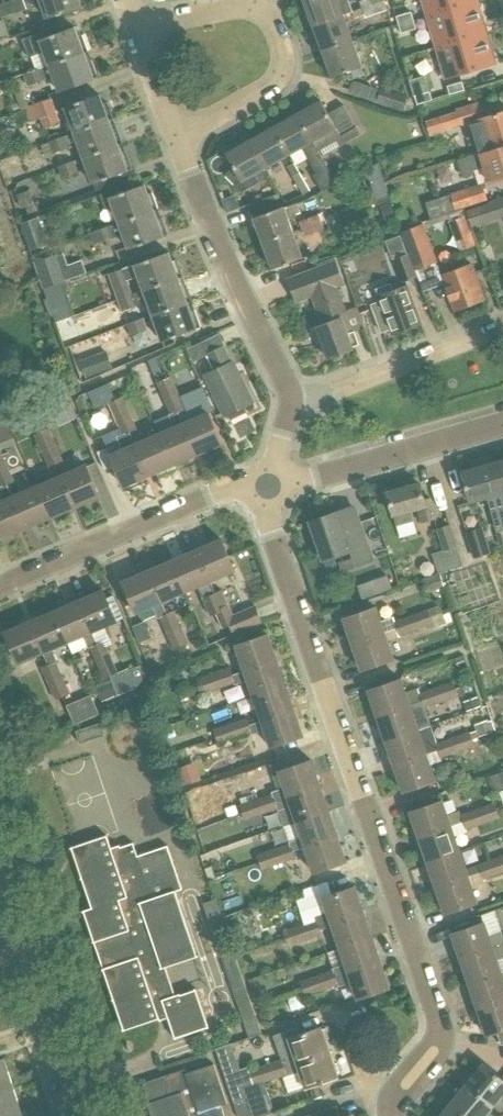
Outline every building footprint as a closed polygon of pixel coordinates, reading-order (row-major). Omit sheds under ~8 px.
[(0,4),(0,11),(2,16),(42,3),(47,17),(81,6),(79,0),(12,0),(0,4)] [(305,0),(314,26),(344,15),(353,12),(383,0),(361,0),(359,0),(361,4),(352,8),(350,0),(306,0),(305,0)] [(353,12),(355,18),(364,15),(365,17),(387,10),(384,0),(383,0),(353,12)] [(426,17),(479,2),(479,0),(421,0),(426,17)] [(488,33),(479,2),(426,17),(435,48),(488,33)] [(399,24),(414,19),(411,11),(397,16),(399,24)] [(344,15),(314,26),(323,51),(353,40),(344,15)] [(414,19),(399,24),(402,32),(416,28),(414,19)] [(40,32),(23,39),(29,57),(32,56),(45,51),(50,64),(50,65),(84,52),(78,36),(75,27),(42,39),(40,32)] [(497,65),(488,33),(435,48),(444,80),(497,65)] [(353,40),(323,51),(332,76),(346,71),(349,80),(365,74),(361,65),(362,65),(353,40)] [(37,68),(23,73),(28,86),(54,76),(60,90),(93,78),(84,52),(50,65),(50,64),(37,68)] [(381,89),(353,80),(349,92),(403,111),(408,96),(407,95),(382,86),(381,89)] [(462,81),(447,85),(449,94),(464,89),(462,81)] [(29,106),(24,91),(17,94),(22,109),(25,108),(30,122),(40,118),(44,128),(61,122),(52,97),(29,106)] [(430,91),(415,95),(417,103),(432,99),(430,91)] [(75,132),(109,120),(99,94),(66,107),(75,132)] [(297,113),(322,156),(361,135),(357,128),(344,104),(328,113),(321,100),(297,113)] [(485,117),(480,101),(457,108),(458,111),(440,116),(441,116),(427,120),(431,132),(444,128),(444,129),(461,123),(462,126),(470,123),(479,152),(488,150),(488,149),(502,145),(502,111),(485,117)] [(337,183),(322,156),(297,113),(274,126),(289,154),(302,147),(316,173),(313,175),(322,191),(337,183)] [(84,157),(118,144),(109,120),(75,132),(41,144),(46,156),(79,143),(84,157)] [(266,167),(267,167),(289,154),(274,126),(251,139),(266,167)] [(267,167),(266,167),(251,139),(227,153),(234,166),(225,175),(242,192),(271,175),(267,167)] [(118,144),(84,157),(94,182),(96,190),(109,185),(106,177),(127,170),(118,144)] [(479,152),(458,159),(464,177),(474,174),(473,171),(484,168),(488,183),(502,178),(502,145),(488,149),(488,150),(479,152)] [(62,178),(79,172),(75,160),(58,166),(62,178)] [(303,194),(310,190),(295,162),(288,166),(303,194)] [(376,200),(389,196),(382,171),(379,162),(360,172),(370,180),(376,200)] [(451,194),(450,194),(454,209),(456,209),(487,199),(482,185),(482,184),(451,194)] [(120,222),(154,210),(144,185),(112,196),(110,190),(100,194),(105,207),(113,204),(120,222)] [(27,205),(35,202),(31,189),(16,195),(20,208),(27,205)] [(498,201),(475,208),(480,223),(502,215),(498,201)] [(263,243),(293,232),(288,218),(302,213),(298,202),(284,207),(284,206),(254,217),(263,243)] [(120,222),(89,232),(94,245),(124,234),(129,248),(163,236),(154,210),(120,222)] [(302,228),(322,221),(319,214),(299,221),(302,228)] [(30,251),(49,244),(39,216),(20,223),(30,251)] [(476,245),(466,218),(450,225),(456,241),(459,240),(463,250),(476,245)] [(305,236),(324,228),(322,221),(302,228),(305,236)] [(423,223),(402,231),(416,268),(437,261),(423,223)] [(293,232),(263,243),(273,268),(302,257),(293,232)] [(43,288),(67,280),(87,273),(82,259),(68,264),(61,244),(33,254),(35,261),(34,261),(43,288)] [(117,299),(178,277),(169,252),(135,264),(108,273),(117,299)] [(418,276),(416,270),(409,252),(394,258),(402,281),(418,276)] [(347,310),(339,287),(345,284),(337,259),(286,277),(296,303),(311,297),(322,325),(317,327),(328,357),(354,348),(348,333),(364,328),(356,306),(347,310)] [(471,263),(442,274),(456,310),(485,299),(471,263)] [(153,314),(187,302),(178,277),(117,299),(122,311),(149,301),(153,314)] [(67,280),(43,288),(56,322),(75,314),(66,287),(69,286),(67,280)] [(392,333),(421,323),(407,285),(378,296),(380,301),(371,304),(381,333),(391,329),(392,333)] [(187,302),(153,314),(163,340),(196,328),(187,302)] [(144,317),(127,323),(131,335),(148,329),(144,317)] [(208,352),(203,341),(187,348),(194,362),(208,355),(215,371),(206,375),(225,415),(227,413),(230,420),(247,412),(244,405),(253,401),(234,362),(233,362),(224,345),(208,352)] [(106,350),(85,357),(90,373),(112,365),(106,350)] [(172,396),(179,393),(172,375),(157,382),(163,396),(171,393),(172,396)] [(173,464),(197,454),(178,410),(186,407),(179,393),(172,396),(171,393),(163,396),(170,413),(169,414),(174,427),(159,433),(173,464)] [(123,414),(124,417),(131,413),(123,396),(108,402),(115,417),(123,414)] [(178,410),(197,454),(222,443),(208,412),(195,418),(189,405),(186,407),(178,410)] [(115,417),(122,434),(130,432),(137,429),(131,413),(124,417),(123,414),(115,417)] [(50,449),(57,446),(53,435),(55,434),(52,427),(42,431),(36,434),(42,449),(49,446),(50,449)] [(149,475),(135,444),(130,432),(122,434),(121,434),(126,448),(110,454),(111,456),(101,460),(106,473),(117,469),(124,485),(149,475)] [(149,475),(173,464),(159,433),(135,444),(149,475)] [(49,446),(42,449),(36,434),(34,434),(49,467),(64,461),(57,446),(50,449),(49,446)] [(502,497),(502,459),(493,462),(502,497)] [(502,529),(502,497),(493,462),(461,471),(470,502),(487,497),(497,531),(502,529)] [(8,464),(1,467),(2,470),(0,471),(0,488),(8,484),(16,481),(8,464)] [(62,475),(75,506),(100,496),(86,464),(62,475)] [(51,517),(75,506),(62,475),(37,486),(51,517)] [(425,498),(420,483),(387,492),(397,526),(414,521),(411,510),(417,508),(421,523),(438,519),(432,497),(425,498)] [(13,496),(8,484),(0,488),(0,491),(4,500),(0,502),(0,534),(2,538),(27,527),(13,496)] [(27,527),(51,517),(37,486),(13,496),(27,527)] [(368,545),(354,505),(310,520),(324,560),(339,555),(341,560),(339,561),(343,571),(376,560),(370,544),(368,545)] [(437,528),(443,549),(432,553),(439,574),(441,573),(464,565),(458,546),(451,524),(437,528)] [(474,558),(491,553),(483,527),(466,531),(474,558)] [(224,588),(219,577),(235,570),(222,539),(197,549),(216,592),(222,589),(222,590),(223,589),(224,588)] [(222,589),(216,592),(197,549),(173,560),(186,591),(198,586),(210,616),(216,614),(217,613),(216,612),(223,609),(222,606),(229,603),(223,589),(222,590),(222,589)] [(162,601),(186,591),(173,560),(149,570),(162,601)] [(160,617),(167,613),(162,601),(149,570),(123,581),(137,612),(153,605),(158,618),(160,617)] [(441,573),(439,574),(423,579),(427,593),(445,586),(441,573)] [(389,574),(373,580),(378,594),(394,588),(389,574)] [(79,600),(93,631),(117,620),(104,589),(79,600)] [(98,643),(93,631),(79,600),(54,611),(68,642),(83,635),(89,648),(90,647),(104,679),(111,676),(98,643)] [(217,613),(216,614),(223,629),(230,625),(234,634),(262,622),(255,605),(234,615),(229,603),(222,606),(223,609),(216,612),(217,613)] [(413,623),(416,622),(413,614),(395,620),(394,616),(381,620),(376,607),(344,618),(353,644),(385,633),(397,629),(397,628),(413,623)] [(415,630),(433,624),(430,617),(428,609),(413,614),(416,622),(413,623),(415,630)] [(175,632),(174,629),(181,625),(174,610),(167,613),(160,617),(168,635),(175,632)] [(53,648),(68,642),(54,611),(30,621),(43,652),(48,664),(63,697),(71,693),(57,662),(59,661),(53,648)] [(19,663),(43,652),(30,621),(5,632),(19,663)] [(397,628),(397,629),(399,636),(415,630),(413,623),(397,628)] [(189,642),(181,625),(174,629),(175,632),(168,635),(174,649),(163,653),(165,656),(151,662),(156,672),(185,660),(179,647),(189,642)] [(385,633),(353,644),(362,669),(394,658),(385,633)] [(245,670),(278,659),(269,634),(236,645),(245,670)] [(98,643),(111,676),(119,672),(105,640),(98,643)] [(254,695),(286,684),(278,659),(245,670),(233,674),(230,667),(211,674),(214,682),(217,680),(220,688),(234,683),(235,684),(248,679),(254,695)] [(55,700),(63,697),(48,664),(41,667),(55,700)] [(130,670),(137,686),(146,675),(142,665),(130,670)] [(214,682),(211,674),(197,679),(202,694),(220,688),(217,680),(214,682)] [(378,715),(410,705),(422,700),(424,708),(440,702),(437,694),(440,693),(438,686),(420,692),(419,687),(406,692),(401,679),(369,690),(378,715)] [(437,694),(440,702),(458,696),(455,688),(453,681),(438,686),(440,693),(437,694)] [(262,720),(295,709),(286,684),(254,695),(262,720)] [(455,688),(458,696),(466,693),(463,685),(455,688)] [(62,721),(71,716),(63,699),(54,702),(62,721)] [(386,740),(418,729),(410,705),(378,715),(386,740)] [(295,709),(262,720),(250,724),(252,733),(252,734),(265,729),(271,746),(303,735),(295,709)] [(234,739),(252,733),(250,724),(248,717),(232,722),(235,730),(231,731),(234,739)] [(80,743),(106,735),(102,722),(75,730),(80,743)] [(219,744),(234,739),(231,731),(235,730),(232,722),(214,728),(219,744)] [(395,765),(427,754),(418,729),(386,740),(395,765)] [(455,745),(457,753),(475,746),(470,731),(455,736),(457,744),(455,745)] [(455,745),(457,744),(455,736),(436,742),(442,758),(457,753),(455,745)] [(427,754),(395,765),(403,791),(436,779),(427,754)] [(275,801),(321,785),(312,759),(279,771),(285,786),(271,791),(272,793),(254,799),(257,807),(260,806),(263,814),(278,809),(275,801)] [(186,766),(191,786),(211,781),(206,761),(186,766)] [(297,821),(329,810),(321,785),(275,801),(278,809),(278,810),(292,806),(297,821)] [(245,820),(263,814),(260,806),(257,807),(254,799),(240,804),(245,820)] [(443,800),(410,811),(419,837),(464,822),(461,814),(460,810),(448,814),(443,800)] [(495,802),(476,808),(479,816),(482,815),(485,823),(500,818),(495,802)] [(239,813),(235,804),(225,807),(228,817),(239,813)] [(467,829),(485,823),(482,815),(479,816),(476,808),(461,814),(464,822),(419,837),(428,862),(460,851),(455,835),(468,831),(467,829)] [(306,847),(338,835),(329,810),(297,821),(302,836),(289,841),(289,843),(294,851),(306,847)] [(112,850),(107,835),(72,847),(92,907),(84,910),(95,941),(98,940),(107,967),(104,968),(124,1029),(168,1015),(176,1038),(209,1027),(196,988),(176,995),(166,966),(197,955),(176,891),(183,889),(168,845),(138,855),(134,842),(112,850)] [(338,835),(306,847),(314,872),(347,860),(338,835)] [(278,856),(275,857),(277,864),(296,858),(294,851),(289,843),(275,848),(278,856)] [(262,870),(277,864),(275,857),(278,856),(275,848),(257,854),(262,870)] [(469,876),(469,875),(460,851),(428,862),(436,887),(469,876)] [(493,858),(496,866),(499,865),(502,873),(502,872),(502,855),(493,858)] [(499,865),(496,866),(493,858),(478,864),(481,871),(483,879),(502,873),(499,865)] [(212,866),(206,868),(209,879),(216,877),(212,866)] [(469,876),(436,887),(445,912),(478,901),(472,886),(484,881),(483,879),(481,871),(469,875),(469,876)] [(332,923),(364,912),(355,886),(323,897),(327,909),(314,913),(316,919),(283,930),(286,938),(320,927),(332,923)] [(250,1038),(262,1033),(216,897),(203,902),(250,1038)] [(340,947),(372,936),(364,912),(332,923),(340,947)] [(461,959),(493,947),(485,922),(452,933),(461,959)] [(320,927),(286,938),(288,946),(322,934),(320,927)] [(336,977),(381,961),(372,936),(340,947),(346,963),(333,967),(333,969),(336,977)] [(470,983),(502,972),(493,947),(461,959),(470,983)] [(381,961),(336,977),(333,969),(319,974),(321,982),(318,983),(321,990),(339,984),(339,986),(352,982),(358,998),(390,987),(381,961)] [(502,1000),(502,975),(502,972),(470,983),(478,1008),(502,1000)] [(306,996),(321,990),(318,983),(321,982),(319,974),(300,980),(306,996)] [(478,1008),(487,1034),(497,1031),(502,1044),(502,1000),(478,1008)] [(321,1026),(299,1033),(297,1027),(274,1035),(281,1057),(282,1056),(285,1066),(330,1051),(321,1026)] [(238,1070),(237,1070),(229,1044),(216,1048),(239,1115),(245,1115),(251,1114),(251,1115),(253,1115),(244,1088),(238,1070)] [(267,1073),(270,1079),(287,1074),(287,1075),(300,1071),(306,1088),(339,1077),(330,1051),(285,1066),(282,1056),(281,1057),(281,1060),(268,1064),(270,1072),(267,1073)] [(13,1087),(4,1058),(0,1059),(0,1091),(13,1087)] [(484,1062),(467,1084),(493,1105),(502,1112),(502,1113),(502,1114),(502,1078),(484,1062)] [(215,1064),(188,1073),(186,1069),(142,1083),(146,1094),(150,1093),(153,1101),(149,1103),(153,1115),(225,1115),(222,1106),(228,1104),(215,1064)] [(267,1073),(270,1072),(268,1064),(249,1069),(248,1067),(238,1070),(244,1088),(265,1081),(270,1079),(267,1073)] [(253,1115),(262,1115),(275,1111),(265,1081),(244,1088),(253,1115)] [(493,1105),(467,1084),(450,1104),(465,1115),(484,1115),(493,1105)] [(22,1114),(13,1087),(0,1091),(0,1115),(16,1115),(22,1114)] [(450,1104),(440,1115),(465,1115),(450,1104)] [(337,1105),(304,1115),(341,1115),(337,1105)]
